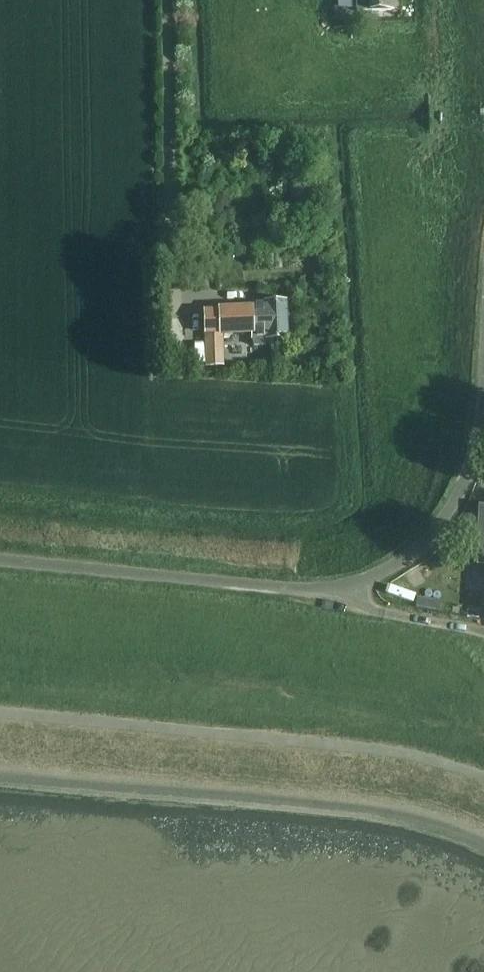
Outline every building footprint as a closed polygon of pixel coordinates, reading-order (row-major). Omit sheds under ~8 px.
[(358,14),(394,12),(393,0),(357,0),(358,14)] [(219,312),(204,313),(205,334),(220,333),(220,336),(252,335),(252,341),(254,347),(264,347),(265,340),(288,340),(286,303),(264,304),(264,313),(252,314),(251,309),(219,311),(219,312)] [(202,343),(203,365),(220,365),(220,351),(223,351),(223,338),(205,339),(205,343),(202,343)]
